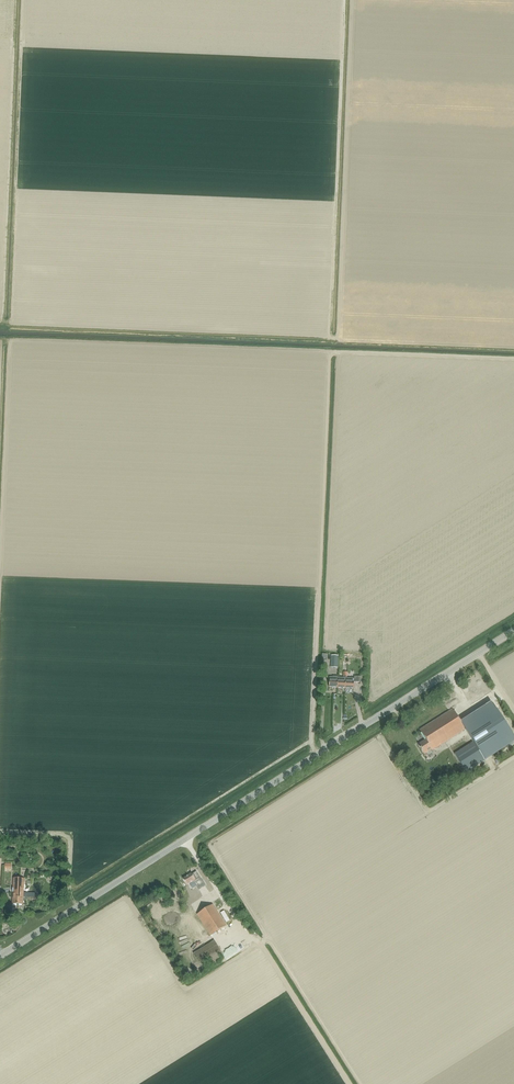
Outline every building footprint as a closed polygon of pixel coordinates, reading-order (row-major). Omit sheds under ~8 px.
[(338,668),(338,659),(336,659),(336,656),(331,655),(330,668),(338,668)] [(329,680),(329,687),(337,687),(337,680),(338,676),(333,676),(332,677),(329,677),(329,680)] [(346,681),(345,688),(353,688),(353,682),(359,682),(360,676),(353,676),(353,678),(346,678),(346,681)] [(484,696),(473,703),(482,716),(492,709),(484,696)] [(432,751),(465,729),(452,709),(420,730),(426,740),(418,745),(424,754),(431,749),(432,751)] [(513,742),(513,738),(504,722),(473,742),(485,761),(513,742)] [(455,754),(467,773),(485,761),(473,742),(455,754)] [(199,880),(197,876),(194,872),(191,874),(183,879),(187,885),(194,880),(195,882),(199,880)] [(12,893),(12,904),(23,904),(24,879),(13,878),(13,888),(12,888),(12,893)] [(210,935),(226,926),(213,905),(197,915),(210,935)] [(202,969),(223,955),(214,940),(193,954),(202,969)]
